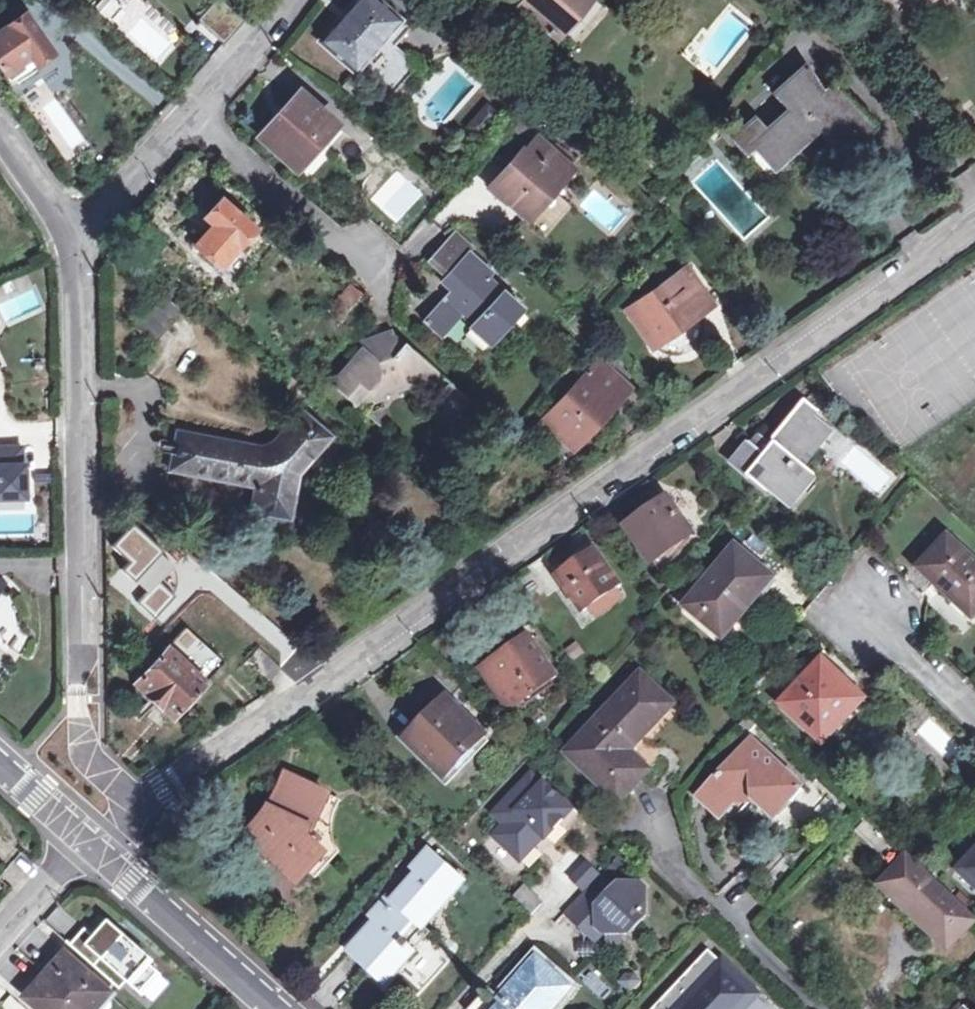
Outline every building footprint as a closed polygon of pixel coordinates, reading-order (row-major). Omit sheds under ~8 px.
[(376,0),(354,0),(318,42),(387,99),(417,65),(395,46),(410,28),(376,0)] [(518,5),(554,36),(587,0),(523,0),(518,5)] [(0,27),(0,68),(10,81),(51,51),(20,12),(0,27)] [(769,94),(783,111),(784,112),(782,116),(770,131),(765,138),(763,144),(764,149),(766,153),(771,156),(776,156),(804,138),(806,134),(811,118),(807,106),(810,104),(822,115),(826,116),(829,115),(832,111),(829,105),(821,93),(803,64),(769,94)] [(784,112),(783,111),(752,141),(776,167),(822,125),(852,149),(867,125),(829,87),(821,93),(829,105),(832,111),(829,115),(826,116),(822,115),(810,104),(807,106),(811,118),(806,134),(804,138),(776,156),(771,156),(766,153),(764,149),(763,144),(765,138),(770,131),(782,116),(784,112)] [(299,91),(259,136),(297,170),(337,124),(299,91)] [(492,186),(528,216),(550,190),(572,164),(536,134),(492,186)] [(550,190),(528,216),(544,229),(566,203),(550,190)] [(219,272),(254,230),(221,201),(204,220),(213,229),(195,249),(219,272)] [(445,282),(455,290),(427,323),(444,338),(464,316),(475,325),(472,327),(494,346),(527,308),(489,277),(494,271),(470,253),(445,282)] [(690,269),(634,310),(658,346),(714,304),(690,269)] [(363,291),(352,281),(333,303),(344,313),(363,291)] [(184,313),(162,294),(134,327),(157,346),(184,313)] [(371,402),(387,395),(384,388),(396,383),(398,387),(421,377),(424,380),(434,369),(396,336),(377,345),(381,356),(373,360),(362,358),(335,389),(353,404),(369,398),(371,402)] [(598,363),(543,422),(575,451),(631,394),(598,363)] [(472,402),(450,384),(435,401),(439,415),(453,425),(472,402)] [(366,415),(386,433),(393,430),(384,408),(366,415)] [(785,509),(809,481),(795,469),(824,434),(808,421),(811,416),(801,408),(766,448),(770,451),(768,453),(753,441),(744,451),(748,454),(731,474),(760,499),(765,492),(785,509)] [(298,481),(327,442),(331,437),(300,412),(265,459),(173,441),(166,476),(255,494),(251,515),(288,521),(298,481)] [(0,445),(0,497),(22,496),(21,444),(0,445)] [(653,513),(649,508),(640,513),(645,520),(632,529),(656,562),(694,535),(670,501),(653,513)] [(974,612),(974,565),(950,542),(922,573),(951,601),(956,596),(974,612)] [(585,615),(623,588),(596,546),(573,561),(578,568),(562,579),(585,615)] [(745,613),(772,584),(740,555),(696,607),(724,632),(742,611),(745,613)] [(951,601),(973,622),(974,619),(974,612),(956,596),(951,601)] [(140,693),(163,715),(170,717),(173,713),(176,715),(228,660),(190,624),(140,678),(143,680),(139,684),(140,693)] [(514,654),(493,670),(517,708),(559,680),(534,642),(514,654)] [(260,651),(250,662),(270,680),(280,670),(260,651)] [(825,664),(783,707),(824,746),(866,704),(825,664)] [(631,754),(631,747),(672,706),(641,676),(566,752),(617,802),(648,771),(631,754)] [(427,719),(408,739),(448,777),(487,738),(446,700),(427,719)] [(746,807),(751,801),(768,816),(781,802),(786,806),(800,791),(785,777),(789,774),(769,754),(765,758),(748,742),(695,798),(717,819),(736,798),(746,807)] [(269,838),(261,847),(300,882),(327,852),(309,835),(331,791),(290,774),(276,805),(257,828),(269,838)] [(515,857),(531,839),(537,844),(538,843),(536,842),(542,836),(545,839),(572,811),(543,784),(542,786),(531,775),(493,815),(504,826),(494,837),(515,857)] [(921,915),(916,920),(945,947),(970,920),(861,814),(844,833),(884,870),(878,875),(884,880),(921,915)] [(269,838),(257,828),(249,837),(261,847),(269,838)] [(515,857),(520,862),(537,844),(531,839),(515,857)] [(950,878),(974,901),(974,850),(950,878)] [(417,928),(424,935),(468,887),(430,853),(408,877),(414,882),(394,905),(392,903),(349,952),(390,989),(419,956),(404,942),(417,928)] [(598,876),(587,865),(572,880),(584,891),(598,876)] [(584,893),(599,906),(589,915),(590,921),(587,922),(587,928),(587,939),(600,939),(600,934),(605,934),(621,934),(627,934),(645,917),(642,891),(639,888),(618,886),(613,891),(598,878),(584,893)] [(921,915),(884,880),(878,886),(915,921),(916,920),(921,915)] [(524,910),(534,899),(524,890),(514,901),(524,910)] [(584,893),(568,911),(587,928),(587,922),(590,921),(589,915),(599,906),(584,893)] [(534,899),(524,910),(530,916),(536,921),(546,910),(534,899)] [(128,980),(140,991),(157,973),(101,923),(90,935),(83,929),(68,945),(118,990),(128,980)] [(621,934),(605,934),(605,948),(621,948),(621,934)] [(660,1008),(743,1008),(754,998),(705,953),(659,1003),(663,1006),(660,1008)] [(100,989),(64,956),(25,999),(36,1008),(92,1008),(93,1008),(88,1004),(100,989)] [(536,964),(502,1002),(486,987),(466,1008),(546,1008),(564,990),(536,964)] [(596,969),(582,976),(596,1002),(610,994),(596,969)] [(157,973),(140,991),(146,996),(163,978),(157,973)] [(106,994),(100,989),(88,1004),(93,1008),(106,994)]
